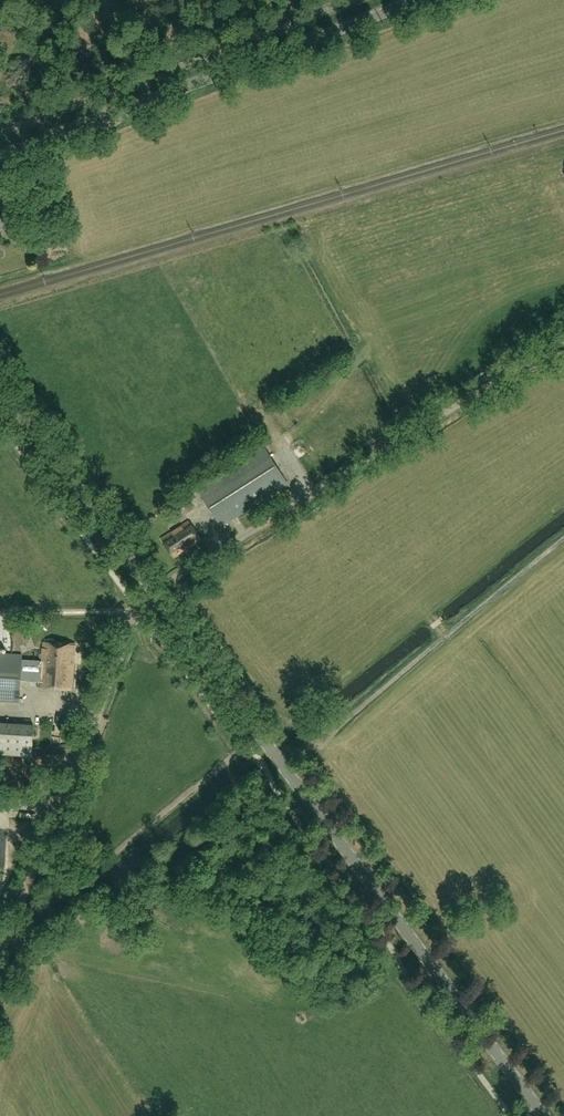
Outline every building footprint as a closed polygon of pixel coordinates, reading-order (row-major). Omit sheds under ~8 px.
[(482,259),(482,274),(495,274),(496,259),(482,259)] [(288,484),(264,445),(197,488),(221,526),(288,484)] [(174,505),(181,515),(185,512),(191,509),(185,499),(178,503),(174,505)] [(189,520),(164,537),(161,539),(174,557),(201,538),(198,533),(189,520)] [(13,628),(16,634),(25,631),(23,624),(13,628)] [(43,642),(42,661),(41,678),(40,687),(71,690),(74,644),(43,642)] [(42,661),(21,659),(22,654),(0,653),(0,700),(19,701),(20,677),(41,678),(42,661)] [(32,755),(33,724),(0,722),(0,753),(32,755)]
